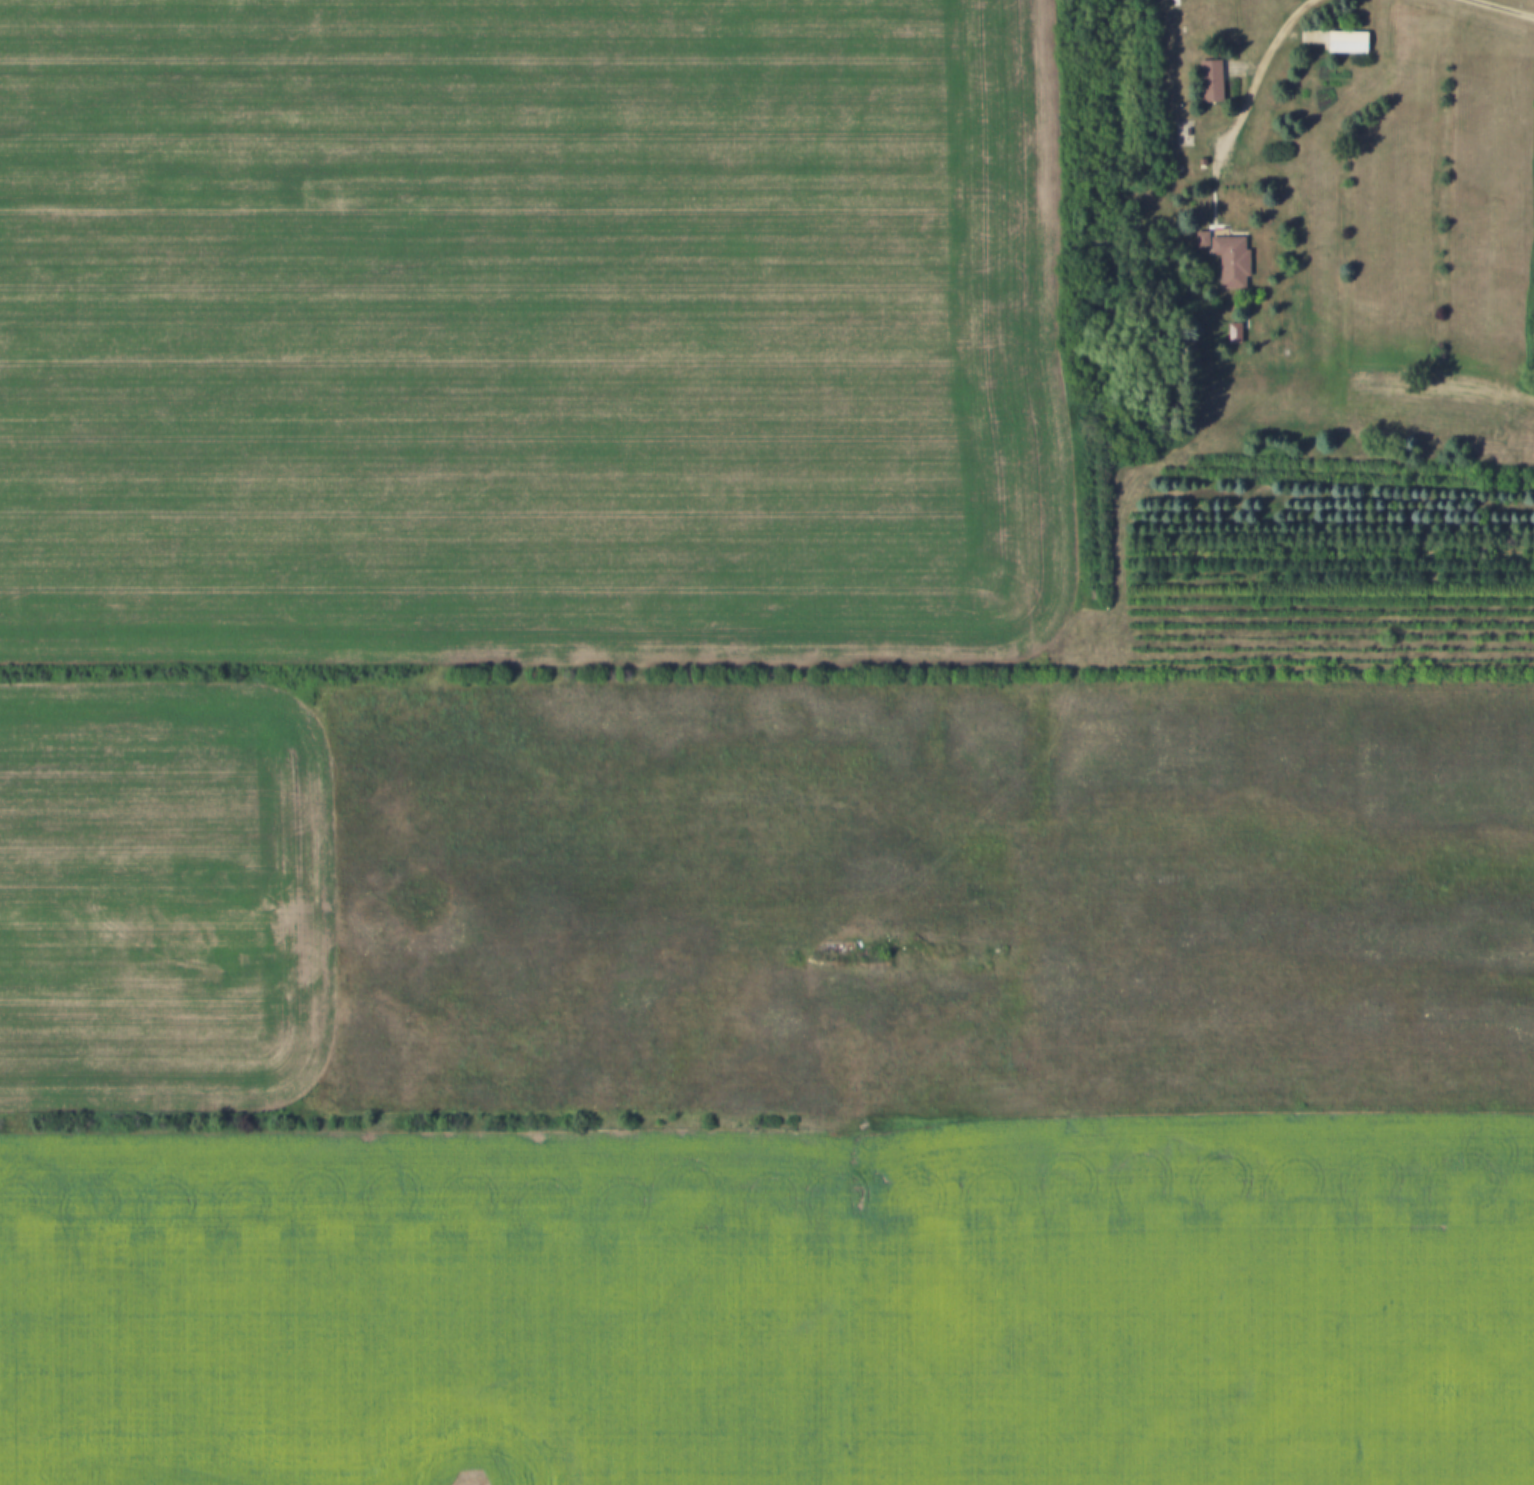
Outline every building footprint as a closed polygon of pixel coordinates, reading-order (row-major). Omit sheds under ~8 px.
[(1372,33),(1327,33),(1327,55),(1372,55),(1372,33)] [(1222,63),(1200,63),(1200,104),(1222,104),(1222,63)] [(1197,249),(1211,249),(1211,257),(1220,257),(1220,291),(1247,291),(1247,239),(1211,239),(1211,234),(1197,234),(1197,249)]
